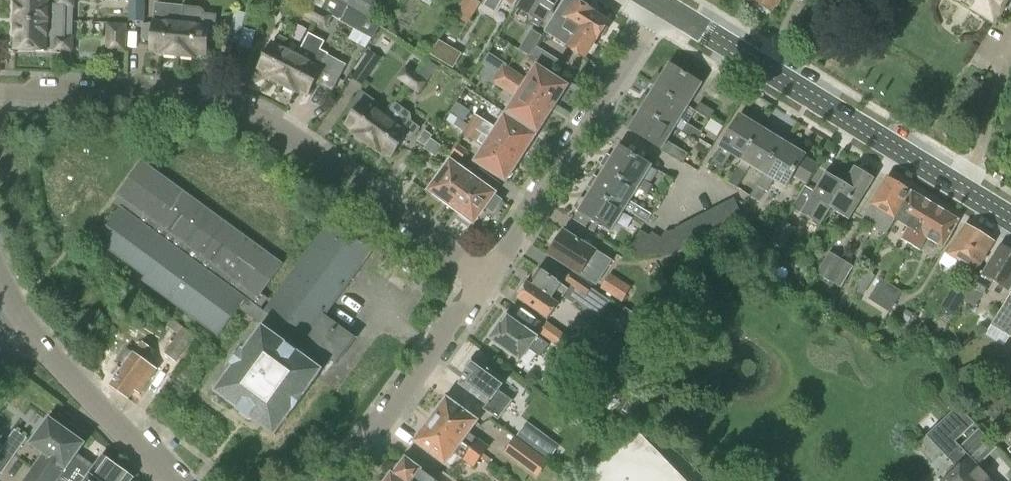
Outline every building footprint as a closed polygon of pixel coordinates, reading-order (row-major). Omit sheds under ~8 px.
[(17,22),(73,23),(73,8),(75,8),(76,0),(18,0),(17,22)] [(104,11),(129,11),(129,0),(104,0),(104,11)] [(130,22),(145,22),(145,0),(130,0),(130,22)] [(316,23),(329,0),(326,0),(313,0),(311,4),(309,3),(302,16),(316,23)] [(316,23),(323,26),(322,27),(327,29),(333,18),(353,29),(349,39),(367,49),(382,26),(338,0),(329,0),(316,23)] [(467,25),(481,3),(476,0),(463,0),(453,16),(467,25)] [(494,13),(502,0),(488,0),(484,7),(494,13)] [(540,27),(542,23),(544,24),(558,0),(527,0),(521,11),(534,18),(531,22),(540,27)] [(584,5),(581,6),(577,3),(576,4),(570,0),(565,0),(545,32),(586,58),(598,38),(603,37),(608,29),(607,24),(592,14),(592,13),(589,11),(588,7),(584,5)] [(754,1),(753,2),(772,13),(780,0),(752,0),(754,1)] [(940,1),(991,33),(1010,0),(940,0),(940,1)] [(162,55),(179,57),(184,6),(156,4),(154,22),(143,25),(142,39),(152,43),(151,51),(162,52),(162,55)] [(184,6),(179,57),(197,59),(197,55),(207,56),(210,28),(216,28),(217,15),(206,14),(201,8),(184,6)] [(227,41),(240,45),(249,15),(236,11),(227,41)] [(249,15),(240,45),(239,46),(251,49),(256,32),(246,29),(250,15),(249,15)] [(73,36),(73,23),(17,22),(16,51),(67,52),(74,53),(75,36),(73,36)] [(105,53),(127,53),(128,22),(106,22),(105,53)] [(268,78),(282,86),(310,35),(308,34),(302,47),(281,36),(275,46),(273,45),(260,70),(269,75),(268,78)] [(310,35),(282,86),(298,94),(299,90),(309,95),(316,81),(331,89),(344,64),(321,50),(325,42),(310,35)] [(443,38),(434,54),(456,67),(465,52),(443,38)] [(542,62),(548,53),(537,47),(532,56),(542,62)] [(382,59),(370,51),(351,78),(362,86),(382,59)] [(502,63),(496,73),(552,110),(559,99),(562,98),(567,91),(565,89),(567,87),(538,68),(529,81),(502,63)] [(659,72),(652,83),(689,106),(702,84),(669,64),(663,75),(659,72)] [(397,79),(409,87),(422,70),(421,69),(417,74),(406,66),(397,79)] [(422,70),(409,87),(419,94),(428,82),(425,80),(429,75),(422,70)] [(552,110),(496,73),(490,81),(518,99),(509,113),(538,132),(539,130),(543,129),(547,123),(546,120),(552,110)] [(645,93),(638,105),(697,141),(697,140),(711,149),(714,145),(699,136),(702,133),(687,124),(681,118),(689,106),(652,83),(652,84),(656,86),(650,96),(645,93)] [(353,134),(367,144),(397,104),(392,101),(381,115),(373,109),(376,104),(369,99),(365,103),(364,102),(347,125),(356,131),(353,134)] [(695,110),(709,120),(714,112),(700,102),(695,110)] [(397,104),(367,144),(381,154),(383,152),(392,158),(407,137),(412,141),(421,128),(411,121),(411,114),(397,104)] [(697,141),(638,105),(643,108),(637,118),(632,115),(626,125),(631,128),(630,130),(663,150),(684,163),(689,155),(667,142),(675,128),(696,142),(697,141)] [(729,183),(729,184),(766,124),(763,128),(752,122),(755,117),(745,111),(742,115),(741,115),(721,148),(742,161),(729,183)] [(521,159),(464,122),(463,122),(451,114),(446,121),(463,132),(461,134),(472,142),(473,140),(486,147),(476,163),(506,182),(508,180),(511,179),(515,173),(514,170),(521,159)] [(468,115),(464,122),(521,159),(528,149),(531,148),(534,142),(534,139),(535,137),(505,118),(491,139),(480,131),(486,122),(474,115),(472,118),(468,115)] [(751,196),(785,141),(774,135),(777,130),(766,124),(729,184),(738,188),(751,166),(763,174),(751,196)] [(785,141),(751,196),(759,201),(765,191),(767,192),(774,180),(786,188),(793,177),(806,185),(818,165),(805,157),(806,154),(795,148),(798,143),(788,137),(785,142),(785,141)] [(601,166),(606,169),(639,189),(648,194),(652,186),(644,181),(652,167),(620,147),(613,157),(608,154),(601,166)] [(443,200),(453,207),(480,170),(468,161),(461,170),(452,163),(431,191),(433,193),(433,195),(440,200),(443,200)] [(119,195),(120,196),(114,204),(121,209),(97,242),(145,277),(142,281),(168,300),(218,336),(239,307),(262,324),(260,327),(263,330),(246,354),(244,353),(233,367),(235,368),(217,393),(275,436),(322,372),(320,370),(329,358),(337,364),(355,339),(325,317),(372,253),(331,224),(266,314),(260,310),(268,299),(261,294),(283,264),(143,162),(119,195)] [(845,185),(846,186),(831,209),(832,210),(850,220),(875,179),(856,168),(845,185)] [(593,190),(593,191),(626,211),(626,210),(646,222),(651,214),(631,202),(639,189),(606,169),(600,179),(596,176),(589,187),(593,190)] [(480,170),(453,207),(462,214),(463,217),(469,222),(472,221),(474,223),(485,208),(494,214),(502,203),(494,196),(499,189),(502,185),(480,170)] [(845,185),(826,174),(802,215),(821,227),(832,210),(831,209),(846,186),(845,185)] [(895,219),(896,219),(912,192),(889,178),(863,220),(886,234),(895,219)] [(626,211),(593,191),(587,200),(583,197),(576,208),(580,211),(580,212),(613,233),(626,211)] [(902,240),(911,246),(935,206),(912,192),(896,219),(910,228),(902,240)] [(734,199),(724,203),(736,226),(745,221),(734,199)] [(724,203),(715,208),(727,231),(736,226),(724,203)] [(935,206),(911,246),(919,251),(927,238),(943,248),(960,221),(935,206)] [(715,208),(705,214),(718,236),(727,231),(715,208)] [(705,214),(696,218),(708,242),(718,236),(705,214)] [(696,218),(686,224),(698,247),(708,242),(696,218)] [(781,252),(796,261),(801,253),(787,244),(796,228),(784,220),(771,242),(783,249),(781,252)] [(676,229),(677,231),(678,232),(682,254),(688,254),(698,247),(686,224),(676,229)] [(949,255),(977,271),(994,242),(966,225),(949,255)] [(627,252),(638,259),(651,238),(650,237),(650,236),(641,230),(627,252)] [(581,275),(583,271),(594,278),(601,267),(590,260),(596,252),(593,250),(592,244),(586,240),(581,242),(564,231),(563,235),(560,235),(558,238),(558,241),(549,255),(573,270),(581,275)] [(665,232),(662,238),(662,240),(652,258),(682,254),(678,232),(677,231),(665,232)] [(651,238),(638,259),(639,260),(652,258),(662,240),(662,238),(652,233),(650,236),(650,237),(651,238)] [(969,290),(962,301),(975,308),(992,280),(1009,290),(1010,287),(1010,253),(1002,247),(986,274),(981,271),(974,281),(975,281),(969,290)] [(817,273),(831,282),(843,260),(829,252),(817,273)] [(843,260),(831,282),(845,289),(848,284),(844,282),(853,266),(843,260)] [(523,286),(518,294),(520,298),(549,319),(565,297),(570,290),(563,285),(541,269),(530,284),(523,286)] [(572,272),(565,282),(587,296),(592,288),(594,286),(572,272)] [(632,288),(610,274),(601,289),(622,302),(632,288)] [(881,279),(875,289),(896,302),(902,292),(881,279)] [(896,302),(875,289),(869,299),(889,312),(896,302)] [(954,289),(941,310),(952,316),(965,296),(954,289)] [(992,326),(1010,338),(1010,295),(992,326)] [(503,326),(501,325),(494,331),(491,339),(522,360),(530,348),(542,356),(550,346),(526,328),(524,330),(508,318),(503,326)] [(172,319),(167,326),(178,335),(164,354),(176,363),(195,336),(172,319)] [(584,349),(547,322),(539,334),(576,360),(584,349)] [(134,354),(111,386),(129,399),(135,390),(140,394),(152,377),(157,370),(152,367),(144,361),(153,349),(143,342),(134,354)] [(467,372),(465,374),(467,376),(460,385),(488,405),(484,411),(498,421),(513,401),(499,391),(506,381),(476,359),(475,361),(470,363),(466,369),(467,372)] [(438,411),(431,420),(482,458),(489,447),(469,432),(477,422),(447,399),(445,402),(442,402),(438,408),(438,411)] [(988,480),(976,468),(977,466),(954,442),(970,426),(951,406),(923,434),(958,470),(947,480),(987,480),(988,480)] [(45,454),(42,458),(63,474),(78,453),(78,454),(85,444),(50,420),(32,445),(45,454)] [(482,458),(431,420),(425,428),(422,429),(417,436),(417,439),(415,441),(445,464),(454,453),(474,468),(482,458)] [(525,429),(554,455),(558,450),(529,425),(525,429)] [(31,437),(18,428),(0,454),(0,469),(6,473),(31,437)] [(637,432),(587,480),(684,480),(637,432)] [(538,454),(510,434),(501,448),(530,468),(538,456),(538,455),(538,454)] [(42,458),(26,480),(131,480),(132,479),(103,458),(97,467),(78,454),(78,453),(63,474),(42,458)] [(393,476),(399,480),(435,480),(406,459),(393,476)]
